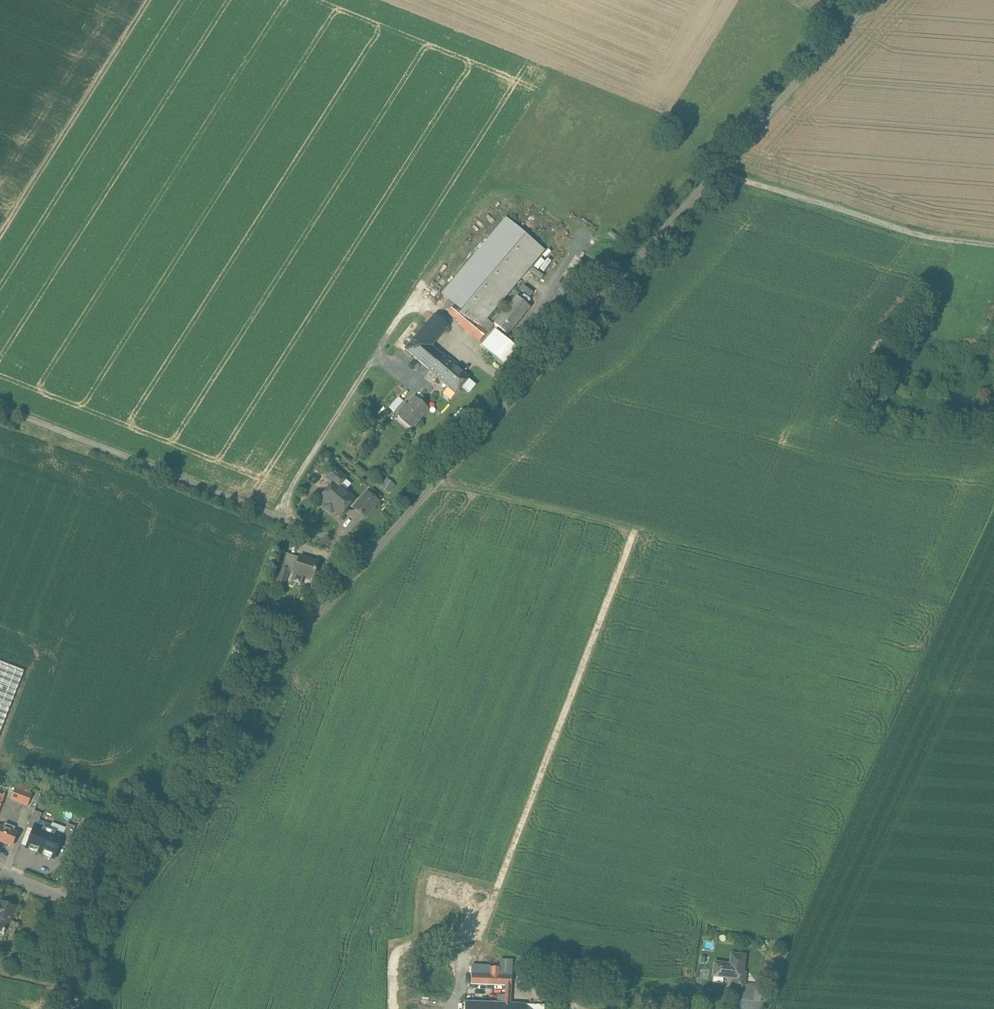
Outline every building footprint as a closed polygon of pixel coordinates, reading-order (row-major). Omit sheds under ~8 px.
[(505,219),(442,295),(454,305),(447,313),(459,323),(466,314),(480,326),(543,250),(505,219)] [(516,297),(502,315),(499,313),(493,321),(496,323),(494,325),(507,335),(529,308),(516,297)] [(434,314),(405,349),(430,370),(441,357),(431,349),(449,326),(434,314)] [(480,326),(466,314),(459,323),(458,324),(480,342),(488,333),(480,326)] [(506,367),(521,351),(497,329),(482,345),(506,367)] [(441,357),(430,370),(444,382),(455,369),(441,357)] [(468,379),(455,369),(444,382),(457,393),(462,387),(469,392),(474,386),(467,381),(468,379)] [(451,399),(456,394),(449,387),(444,392),(451,399)] [(415,397),(408,406),(404,403),(397,412),(400,414),(398,417),(412,429),(429,408),(415,397)] [(398,398),(390,407),(394,411),(402,402),(398,398)] [(336,471),(329,479),(333,483),(321,498),(328,504),(327,505),(332,510),(334,509),(341,515),(354,499),(338,487),(345,479),(336,471)] [(387,477),(380,486),(389,493),(396,485),(387,477)] [(367,493),(354,508),(365,517),(378,502),(367,493)] [(320,563),(301,556),(296,571),(315,578),(320,563)] [(290,570),(283,567),(278,584),(285,586),(290,570)] [(0,662),(0,732),(24,671),(0,662)] [(31,794),(14,788),(11,798),(28,804),(31,794)] [(26,849),(40,854),(49,830),(35,825),(26,849)] [(0,827),(0,841),(13,846),(17,833),(13,832),(4,829),(0,827)] [(40,854),(55,859),(63,835),(49,830),(40,854)] [(0,902),(0,931),(2,932),(2,933),(4,934),(4,933),(13,936),(18,924),(11,921),(16,909),(0,902)] [(733,959),(716,957),(713,975),(737,978),(737,985),(749,985),(751,951),(734,949),(733,959)] [(490,967),(490,975),(471,975),(471,984),(505,985),(505,995),(498,995),(497,1003),(465,1002),(464,1008),(505,1008),(506,1003),(510,1003),(512,976),(500,975),(500,969),(500,968),(490,967)]
